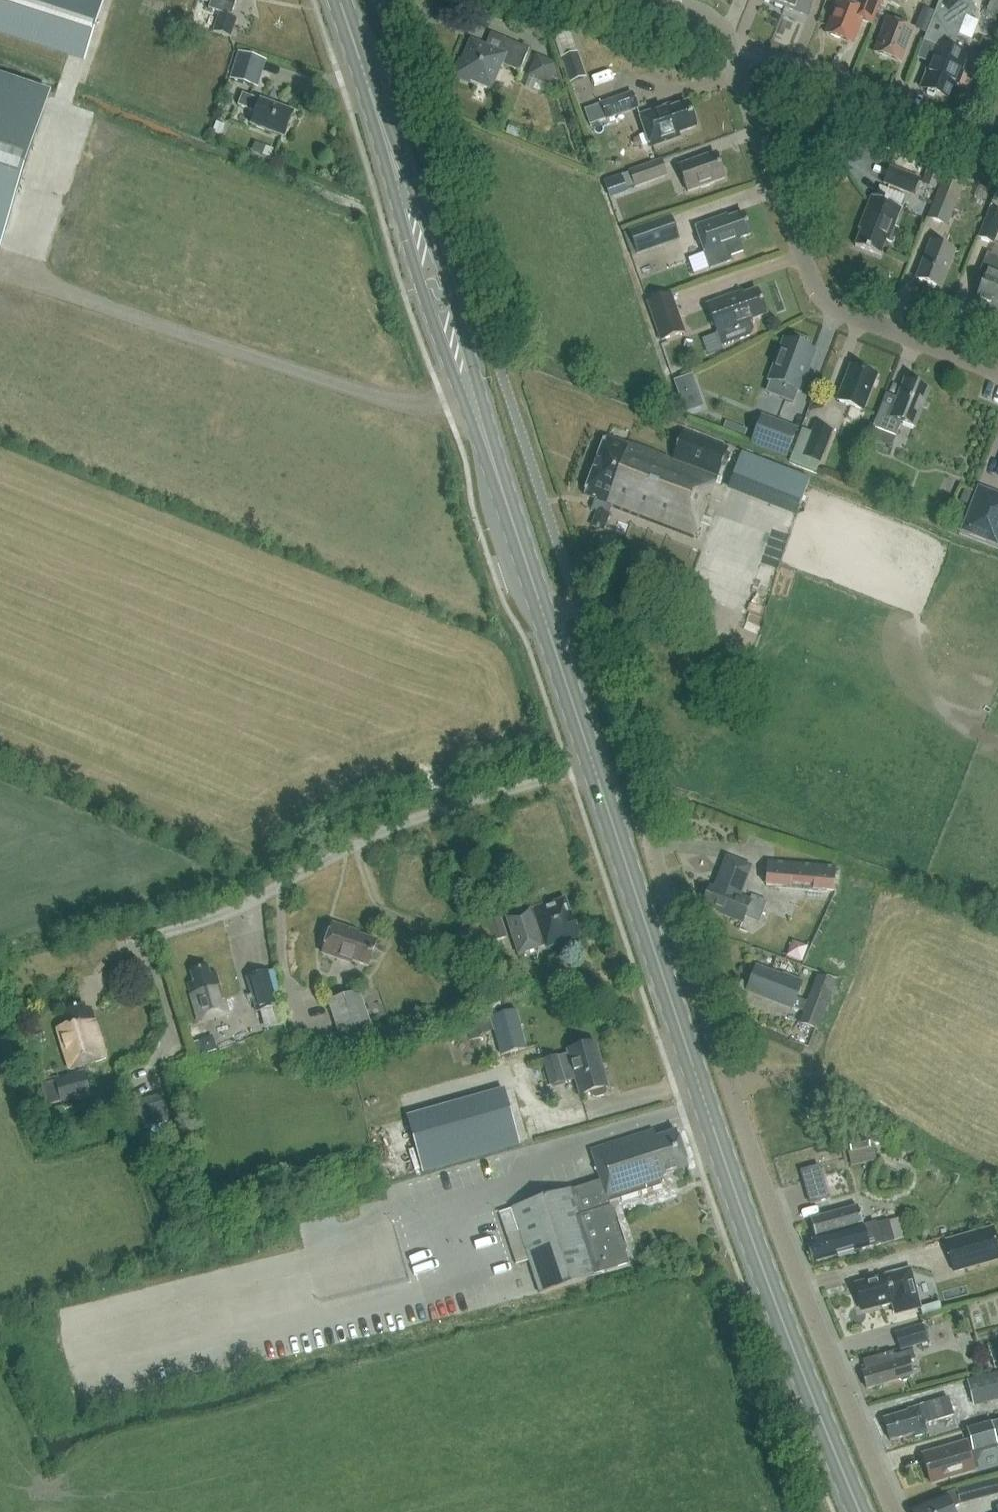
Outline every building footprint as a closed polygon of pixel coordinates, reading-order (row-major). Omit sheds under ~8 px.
[(86,59),(104,0),(0,0),(0,31),(86,59)] [(209,3),(207,9),(219,13),(213,32),(230,37),(236,18),(231,16),(236,0),(200,0),(209,3)] [(785,8),(808,16),(814,0),(788,0),(785,8)] [(839,1),(826,34),(852,44),(861,21),(872,25),(881,0),(857,0),(855,7),(839,1)] [(901,0),(883,0),(882,2),(898,8),(901,0)] [(952,51),(971,4),(960,0),(940,0),(924,41),(937,47),(921,88),(928,91),(927,94),(934,97),(935,94),(950,100),(956,85),(958,85),(964,72),(962,71),(967,57),(952,51)] [(901,63),(913,30),(887,20),(874,53),(901,63)] [(982,38),(978,50),(991,55),(995,43),(982,38)] [(491,90),(501,64),(519,72),(529,49),(503,39),(498,52),(470,40),(462,61),(459,60),(452,77),(469,84),(470,81),(491,90)] [(561,58),(569,83),(586,78),(577,52),(561,58)] [(258,88),(266,61),(237,53),(229,80),(258,88)] [(527,77),(549,85),(551,78),(555,68),(557,64),(535,56),(527,77)] [(555,68),(551,78),(562,83),(558,69),(555,68)] [(48,97),(0,82),(0,246),(48,97)] [(606,120),(638,109),(632,92),(600,103),(606,120)] [(242,95),(238,107),(256,113),(251,125),(284,137),(293,113),(242,95)] [(669,106),(639,116),(650,147),(680,137),(679,133),(696,127),(687,103),(670,109),(669,106)] [(688,192),(725,179),(716,153),(679,167),(688,192)] [(629,172),(635,186),(664,176),(659,162),(629,172)] [(919,180),(890,168),(884,183),(913,194),(919,180)] [(626,189),(634,186),(629,172),(621,175),(626,189)] [(936,188),(940,177),(926,172),(922,183),(936,188)] [(962,189),(944,181),(928,218),(947,226),(962,189)] [(862,221),(865,222),(855,246),(880,256),(886,241),(888,242),(901,207),(872,196),(862,221)] [(994,245),(997,233),(997,211),(992,209),(980,239),(994,245)] [(726,216),(695,227),(709,269),(730,261),(729,257),(744,251),(739,239),(751,235),(743,213),(727,219),(726,216)] [(676,233),(671,216),(629,231),(637,254),(662,245),(660,239),(676,233)] [(941,289),(955,252),(931,242),(916,279),(941,289)] [(995,311),(997,304),(997,259),(987,255),(980,275),(985,277),(975,303),(995,311)] [(752,323),(751,320),(766,315),(758,290),(732,299),(731,296),(707,305),(722,346),(750,336),(753,330),(751,323),(752,323)] [(685,332),(671,293),(646,302),(660,341),(685,332)] [(782,399),(794,403),(813,351),(786,341),(781,354),(778,353),(773,368),(776,369),(771,382),(786,387),(782,399)] [(877,376),(851,366),(837,401),(863,411),(877,376)] [(873,427),(875,428),(871,437),(891,445),(895,435),(896,436),(901,422),(916,428),(930,390),(904,380),(897,398),(886,394),(873,427)] [(798,430),(761,416),(751,444),(788,458),(798,430)] [(803,456),(820,463),(832,431),(816,424),(803,456)] [(682,432),(673,458),(717,474),(726,448),(682,432)] [(591,509),(598,512),(608,515),(611,508),(694,539),(717,478),(626,443),(625,445),(606,437),(584,495),(595,499),(591,509)] [(732,490),(801,515),(815,477),(746,452),(732,490)] [(965,528),(995,539),(997,531),(997,498),(979,490),(965,528)] [(598,512),(593,527),(602,531),(608,515),(598,512)] [(719,914),(740,922),(742,917),(759,924),(767,902),(751,896),(750,899),(739,894),(750,867),(726,858),(715,889),(710,887),(703,905),(720,912),(719,914)] [(834,893),(836,867),(768,861),(765,887),(790,890),(791,885),(814,887),(813,891),(834,893)] [(547,943),(548,945),(580,933),(577,922),(574,923),(571,914),(569,915),(564,900),(545,906),(545,904),(533,908),(534,909),(507,918),(521,953),(547,943)] [(482,944),(507,937),(501,917),(487,921),(488,926),(482,928),(483,930),(464,922),(458,934),(482,944)] [(342,958),(368,966),(376,941),(351,933),(351,930),(333,924),(323,954),(341,960),(342,958)] [(210,974),(207,966),(191,971),(194,981),(187,983),(199,1022),(228,1014),(216,973),(210,974)] [(782,977),(756,968),(747,991),(792,1008),(803,1012),(799,1023),(818,1030),(836,984),(817,976),(807,1003),(796,998),(802,983),(782,976),(782,977)] [(268,971),(246,977),(257,1012),(265,1009),(271,1028),(284,1024),(278,1005),(268,971)] [(342,1039),(371,1029),(359,991),(329,1001),(342,1039)] [(71,1025),(57,1029),(69,1071),(106,1060),(92,1011),(85,1013),(83,1004),(66,1009),(71,1025)] [(516,1011),(491,1018),(501,1055),(526,1048),(516,1011)] [(199,1041),(203,1054),(217,1050),(214,1037),(199,1041)] [(605,1088),(607,1087),(594,1043),(567,1051),(568,1054),(556,1058),(556,1056),(543,1060),(551,1086),(564,1082),(561,1074),(573,1070),(581,1095),(591,1092),(592,1097),(596,1098),(604,1096),(607,1092),(605,1088)] [(90,1095),(83,1072),(60,1079),(67,1102),(90,1095)] [(504,1090),(465,1101),(481,1155),(519,1144),(504,1090)] [(169,1122),(161,1094),(133,1102),(141,1130),(169,1122)] [(591,1150),(601,1181),(595,1182),(590,1191),(576,1195),(574,1189),(512,1209),(540,1296),(601,1276),(600,1275),(629,1266),(626,1257),(628,1251),(615,1213),(611,1210),(608,1202),(665,1185),(662,1176),(689,1168),(678,1133),(657,1140),(654,1131),(591,1150)] [(848,1141),(850,1153),(870,1148),(868,1137),(848,1141)] [(821,1167),(802,1173),(804,1182),(824,1177),(821,1167)] [(905,1237),(900,1218),(876,1225),(875,1223),(863,1226),(858,1206),(810,1220),(816,1239),(812,1240),(813,1243),(811,1244),(812,1249),(810,1252),(812,1257),(815,1259),(816,1262),(905,1237)] [(997,1261),(997,1245),(993,1227),(945,1240),(954,1273),(997,1261)] [(862,1311),(881,1306),(881,1308),(891,1305),(893,1316),(921,1309),(911,1268),(886,1274),(887,1277),(855,1285),(862,1311)] [(928,1343),(923,1326),(896,1333),(900,1350),(928,1343)] [(913,1355),(918,1354),(916,1349),(893,1356),(893,1353),(872,1359),(864,1361),(867,1371),(862,1372),(867,1388),(913,1376),(909,1362),(915,1360),(913,1355)] [(967,1381),(974,1407),(997,1401),(997,1372),(967,1381)] [(884,1419),(890,1441),(915,1435),(915,1437),(928,1434),(925,1425),(954,1416),(948,1397),(907,1409),(908,1413),(884,1419)] [(968,1431),(973,1451),(997,1445),(991,1425),(968,1431)] [(974,1472),(965,1443),(922,1455),(930,1484),(974,1472)] [(955,1490),(955,1492),(959,1503),(959,1505),(997,1495),(997,1478),(955,1490)] [(959,1503),(955,1492),(945,1495),(925,1504),(927,1506),(913,1511),(953,1511),(952,1510),(960,1507),(959,1505),(959,1503)]
